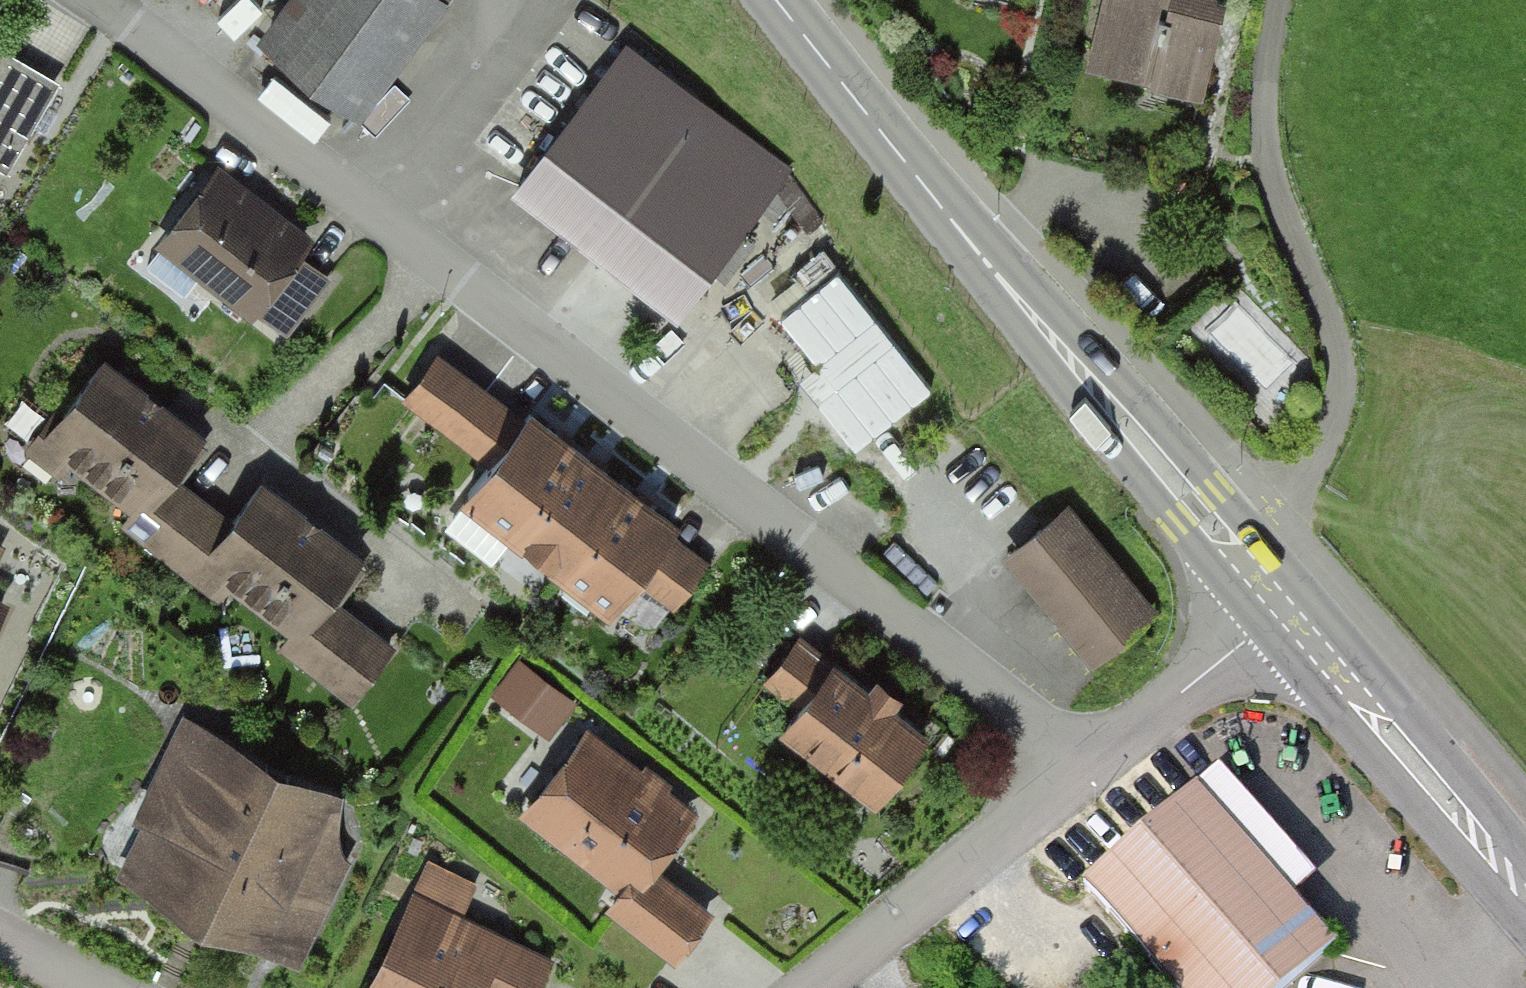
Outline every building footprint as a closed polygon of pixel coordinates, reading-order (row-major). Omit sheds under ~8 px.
[(353,120),(447,0),(295,0),(259,46),(353,120)] [(1086,67),(1190,91),(1211,0),(1101,0),(1086,67)] [(785,169),(623,48),(517,190),(679,311),(785,169)] [(7,56),(0,69),(0,167),(11,173),(58,84),(7,56)] [(306,236),(212,166),(145,255),(239,325),(306,236)] [(266,306),(293,327),(337,271),(310,250),(266,306)] [(904,360),(818,252),(744,310),(829,419),(904,360)] [(503,406),(435,357),(400,406),(465,457),(503,406)] [(196,432),(100,362),(38,446),(134,517),(196,432)] [(660,526),(521,422),(462,501),(601,605),(660,526)] [(233,520),(167,473),(121,534),(188,583),(233,520)] [(365,556),(260,483),(212,551),(317,625),(365,556)] [(1150,614),(1065,504),(1001,552),(1087,663),(1150,614)] [(711,564),(669,535),(635,585),(677,614),(711,564)] [(395,647),(335,602),(292,659),(352,704),(395,647)] [(551,731),(580,695),(525,650),(496,686),(551,731)] [(928,730),(826,660),(774,735),(876,805),(928,730)] [(338,793),(182,721),(116,861),(273,933),(338,793)] [(586,724),(517,812),(624,894),(692,807),(586,724)] [(1086,886),(1166,987),(1284,987),(1329,953),(1204,794),(1086,886)] [(363,987),(482,987),(509,927),(410,883),(363,987)]
